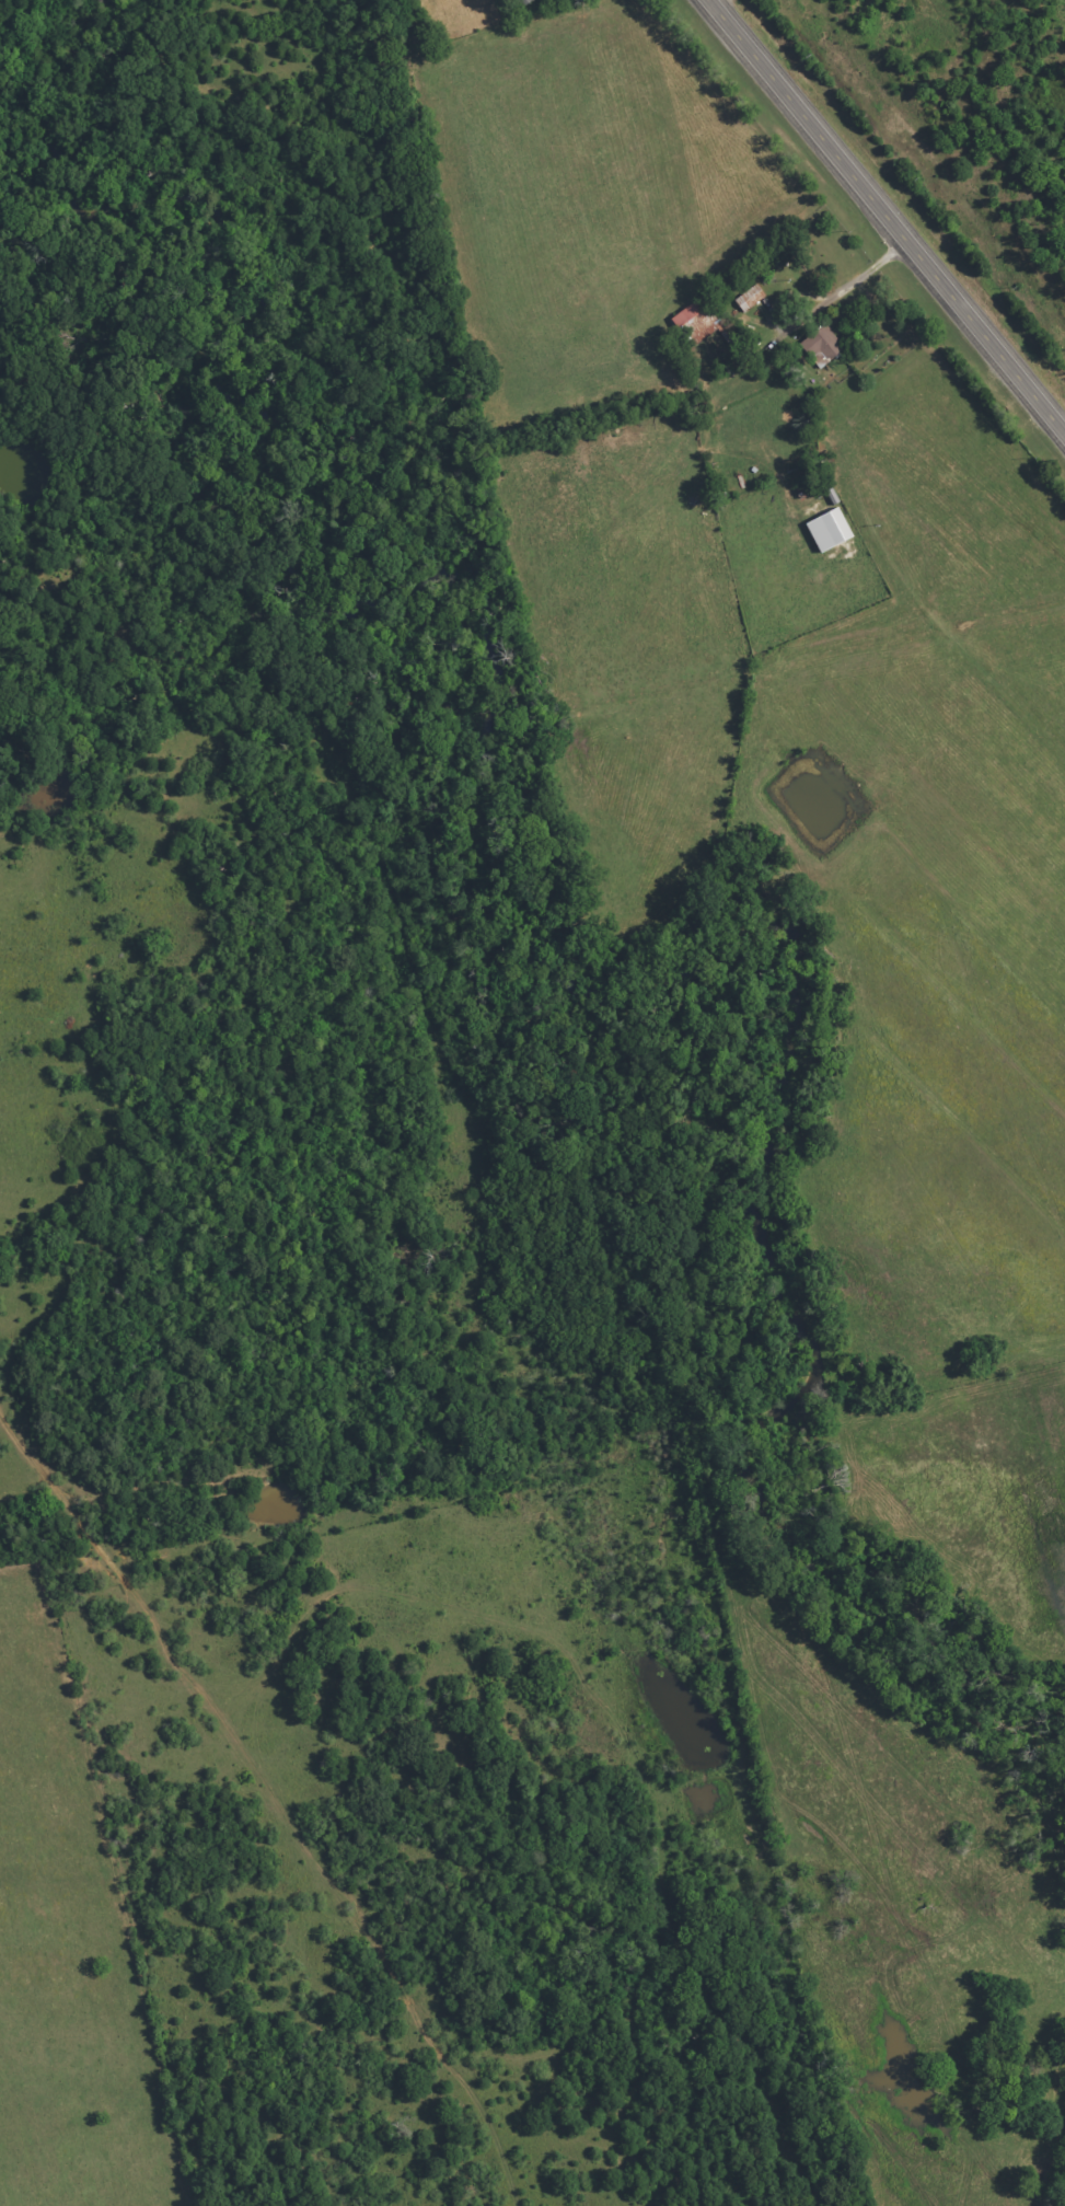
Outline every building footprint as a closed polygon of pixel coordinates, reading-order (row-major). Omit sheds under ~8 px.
[(744,314),(767,297),(758,284),(735,301),(744,314)] [(673,320),(695,348),(726,323),(703,295),(673,320)] [(802,346),(813,359),(822,351),(831,361),(846,348),(825,325),(802,346)] [(808,524),(823,554),(856,538),(841,508),(808,524)]
